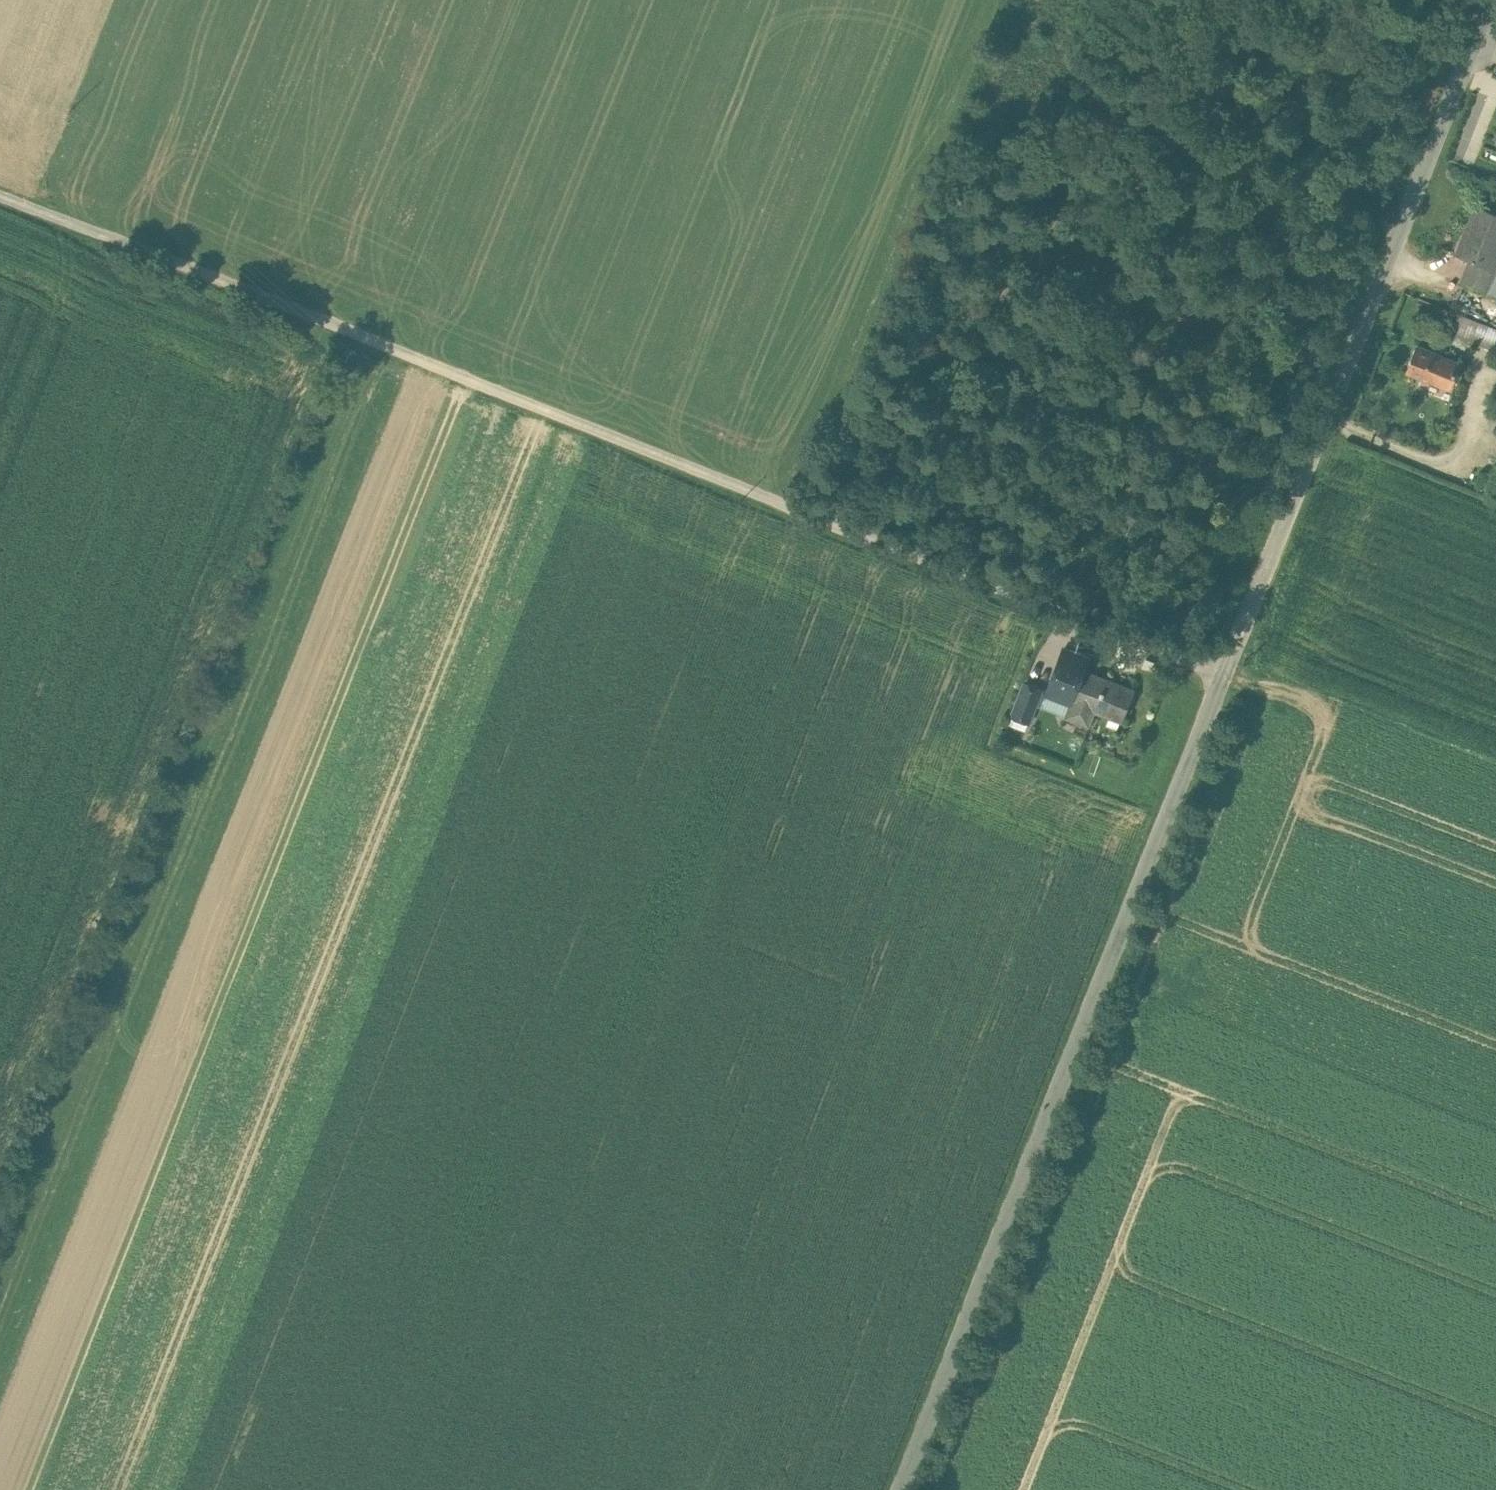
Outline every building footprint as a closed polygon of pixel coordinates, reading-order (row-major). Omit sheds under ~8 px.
[(1477,204),(1457,254),(1471,260),(1466,271),(1489,280),(1494,267),(1490,266),(1494,256),(1495,257),(1495,256),(1495,212),(1477,204)] [(1489,280),(1466,271),(1461,283),(1484,292),(1489,280)] [(1462,303),(1451,330),(1495,347),(1495,317),(1462,303)] [(1460,361),(1419,346),(1409,371),(1450,387),(1460,361)] [(1095,711),(1122,721),(1135,688),(1083,668),(1088,656),(1064,647),(1046,692),(1070,701),(1064,716),(1089,725),(1095,711)] [(1012,714),(1029,720),(1041,689),(1025,682),(1012,714)]
